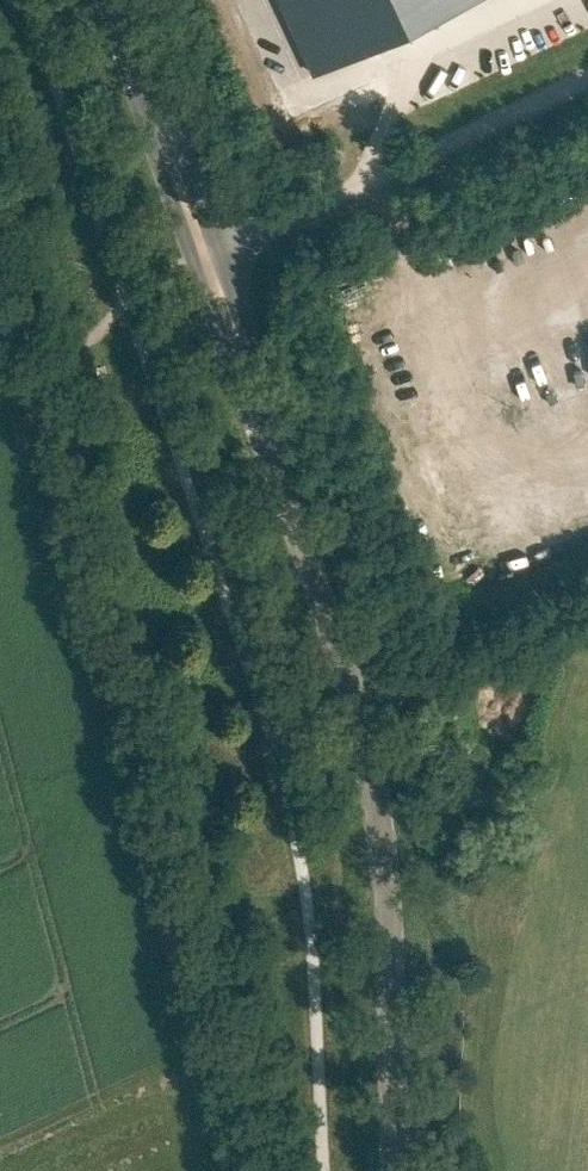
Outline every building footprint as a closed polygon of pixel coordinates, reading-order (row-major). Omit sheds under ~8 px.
[(314,73),(470,0),(280,0),(314,73)]
